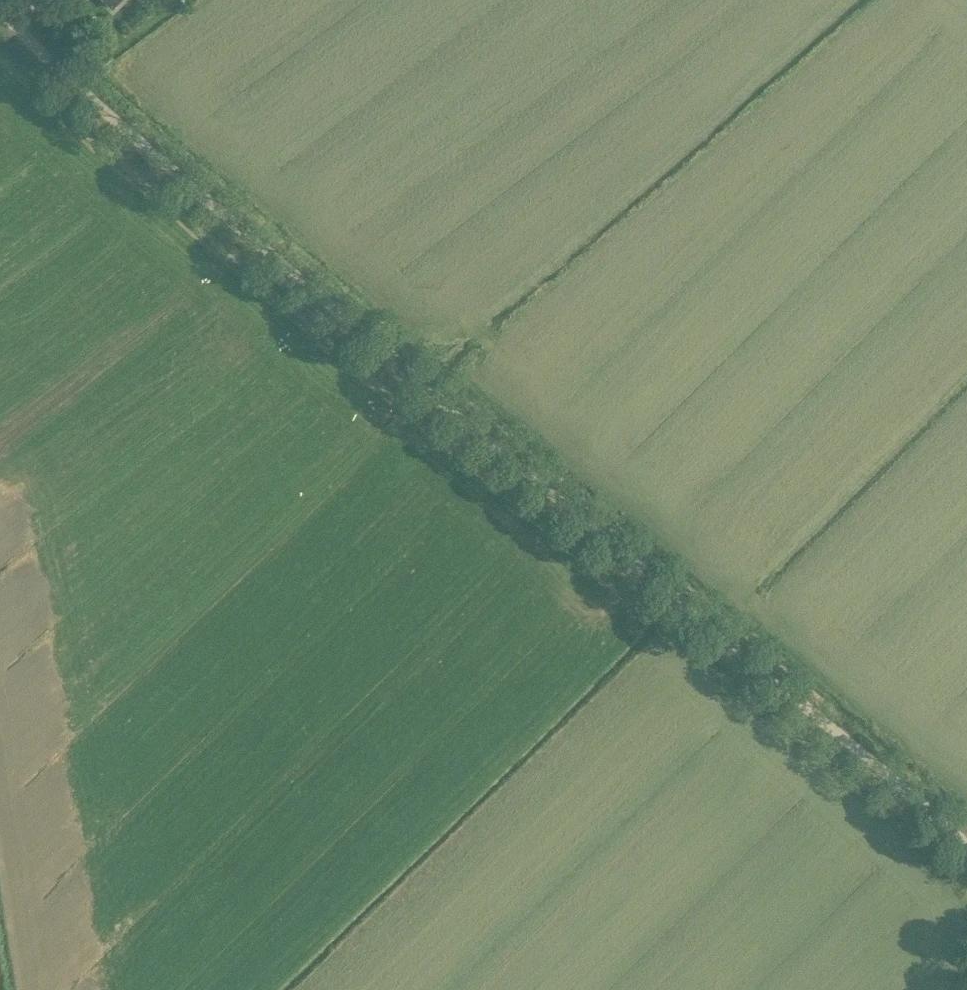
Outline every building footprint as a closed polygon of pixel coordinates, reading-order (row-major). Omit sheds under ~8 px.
[(112,9),(122,0),(103,0),(112,9)]
